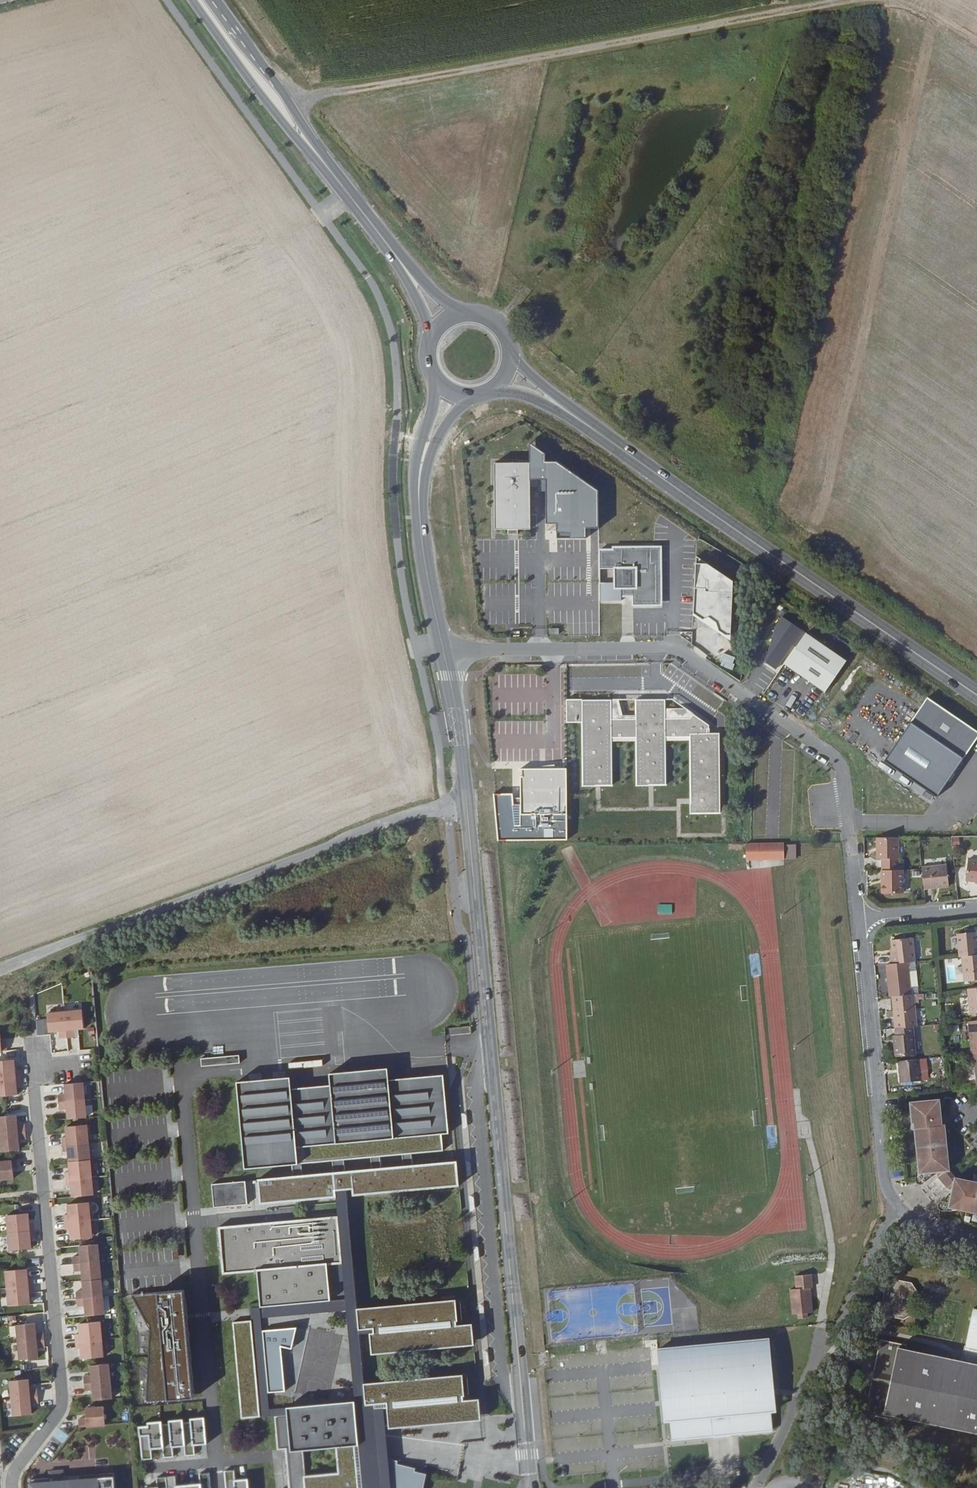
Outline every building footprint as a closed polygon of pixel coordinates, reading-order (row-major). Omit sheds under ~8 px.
[(528,472),(477,472),(478,539),(490,538),(490,544),(501,543),(500,538),(513,538),(512,488),(528,488),(528,472)] [(662,547),(599,547),(599,602),(622,602),(622,595),(633,595),(633,605),(662,605),(662,547)] [(795,647),(783,667),(827,692),(847,658),(779,619),(773,630),(765,664),(774,669),(777,670),(784,659),(783,661),(798,636),(795,647)] [(976,736),(976,730),(925,698),(880,771),(935,805),(976,736)] [(551,778),(506,778),(507,786),(505,786),(505,824),(516,824),(516,823),(519,823),(519,824),(536,824),(536,822),(539,822),(539,824),(552,823),(551,778)] [(867,866),(867,878),(884,878),(883,845),(861,846),(862,867),(867,866)] [(745,847),(745,863),(783,862),(783,846),(745,847)] [(976,893),(976,881),(976,870),(954,868),(951,889),(967,891),(967,892),(976,893)] [(908,875),(908,877),(910,897),(934,894),(932,873),(908,875)] [(888,877),(884,878),(867,878),(868,902),(889,901),(888,877)] [(944,965),(946,964),(965,962),(964,954),(961,955),(961,949),(960,940),(942,942),(944,965)] [(877,964),(875,965),(876,972),(892,970),(900,970),(897,946),(876,948),(877,964)] [(971,986),(968,962),(965,962),(946,964),(949,989),(971,986)] [(893,971),(892,970),(876,972),(871,973),(875,1005),(879,1004),(896,1003),(894,986),(893,971)] [(900,970),(893,971),(894,986),(902,985),(900,970)] [(974,994),(952,996),(955,1021),(974,1019),(973,1010),(972,1002),(975,1002),(974,994)] [(901,1002),(896,1003),(879,1004),(883,1037),(884,1037),(901,1035),(904,1034),(901,1002)] [(47,1018),(49,1037),(59,1036),(60,1043),(75,1041),(74,1034),(84,1033),(82,1014),(47,1018)] [(956,1061),(960,1061),(976,1059),(975,1047),(976,1047),(974,1026),(953,1029),(956,1061)] [(884,1065),(904,1063),(901,1035),(884,1037),(884,1043),(882,1044),(884,1065)] [(239,1055),(200,1059),(201,1067),(240,1063),(239,1055)] [(945,1059),(932,1059),(932,1077),(945,1077),(945,1059)] [(976,1059),(960,1061),(961,1068),(976,1067),(976,1059)] [(15,1082),(14,1074),(9,1075),(8,1065),(0,1066),(0,1101),(11,1100),(10,1090),(15,1089),(15,1082)] [(907,1088),(905,1067),(884,1069),(886,1090),(907,1088)] [(964,1093),(976,1091),(976,1067),(961,1068),(964,1093)] [(440,1134),(447,1134),(442,1076),(387,1081),(386,1070),(328,1075),(329,1086),(290,1089),(289,1077),(235,1082),(243,1170),(291,1166),(292,1176),(256,1179),(258,1205),(336,1198),(335,1192),(345,1191),(351,1191),(351,1196),(459,1187),(457,1162),(412,1165),(411,1154),(442,1151),(440,1134)] [(86,1088),(68,1089),(68,1100),(61,1100),(62,1115),(70,1115),(70,1125),(89,1123),(86,1088)] [(930,1212),(928,1212),(927,1212),(926,1213),(925,1214),(925,1215),(925,1217),(926,1218),(926,1219),(928,1220),(940,1220),(940,1217),(976,1224),(976,1194),(942,1187),(935,1179),(931,1134),(928,1135),(925,1109),(897,1112),(899,1133),(899,1136),(901,1137),(906,1180),(903,1180),(902,1190),(902,1191),(902,1192),(903,1193),(904,1194),(906,1195),(907,1194),(908,1194),(910,1193),(910,1192),(911,1191),(917,1187),(916,1183),(924,1182),(924,1186),(934,1198),(939,1199),(938,1206),(933,1205),(930,1212)] [(11,1120),(0,1121),(0,1157),(15,1155),(14,1145),(21,1144),(20,1130),(12,1130),(11,1120)] [(65,1143),(66,1150),(66,1158),(71,1157),(72,1167),(93,1166),(92,1148),(91,1131),(69,1132),(70,1142),(65,1143)] [(11,1165),(0,1166),(0,1185),(8,1184),(7,1173),(12,1173),(11,1165)] [(68,1178),(68,1185),(69,1193),(74,1192),(74,1202),(96,1201),(94,1183),(93,1166),(72,1167),(73,1177),(68,1178)] [(245,1181),(211,1184),(214,1207),(247,1204),(245,1181)] [(345,1191),(335,1192),(336,1198),(338,1216),(342,1264),(326,1265),(327,1283),(343,1281),(344,1300),(329,1301),(260,1307),(250,1308),(251,1322),(260,1418),(275,1417),(286,1416),(286,1408),(269,1410),(267,1393),(262,1331),(261,1319),(346,1311),(354,1401),(363,1400),(362,1384),(357,1331),(355,1309),(345,1191)] [(66,1220),(66,1228),(67,1235),(72,1235),(73,1245),(94,1243),(93,1226),(91,1208),(70,1210),(71,1220),(66,1220)] [(338,1216),(217,1228),(222,1275),(256,1272),(260,1307),(329,1301),(327,1283),(326,1265),(342,1264),(338,1216)] [(32,1243),(32,1235),(31,1228),(26,1228),(25,1218),(4,1221),(5,1238),(7,1255),(29,1253),(27,1243),(32,1243)] [(143,1242),(162,1240),(160,1226),(141,1229),(143,1242)] [(98,1250),(81,1252),(82,1262),(74,1262),(76,1277),(83,1277),(84,1287),(101,1285),(98,1250)] [(32,1298),(31,1291),(31,1283),(26,1284),(25,1274),(3,1276),(5,1293),(7,1311),(28,1308),(27,1299),(32,1298)] [(810,1288),(809,1279),(805,1275),(793,1276),(794,1289),(789,1290),(790,1314),(796,1314),(796,1318),(805,1318),(805,1313),(810,1313),(809,1297),(806,1297),(806,1288),(808,1288),(810,1288)] [(885,1277),(878,1313),(902,1318),(912,1312),(914,1298),(915,1298),(916,1297),(917,1296),(917,1295),(917,1294),(909,1281),(885,1277)] [(101,1285),(84,1287),(85,1297),(77,1297),(78,1312),(86,1312),(87,1322),(104,1320),(101,1285)] [(151,1330),(144,1404),(193,1400),(182,1292),(131,1295),(151,1330)] [(371,1355),(473,1346),(471,1325),(456,1326),(456,1322),(458,1322),(456,1300),(355,1309),(357,1331),(373,1329),(374,1334),(369,1335),(371,1355)] [(904,1348),(905,1344),(878,1338),(863,1413),(889,1418),(890,1415),(891,1412),(976,1430),(976,1308),(971,1307),(964,1345),(962,1344),(959,1359),(970,1361),(970,1363),(903,1350),(904,1348)] [(232,1324),(241,1420),(260,1418),(251,1322),(232,1324)] [(76,1339),(76,1347),(77,1354),(82,1354),(83,1364),(104,1362),(102,1345),(101,1327),(80,1329),(81,1339),(76,1339)] [(34,1328),(16,1330),(20,1365),(38,1363),(37,1353),(45,1353),(43,1338),(36,1338),(34,1328)] [(262,1331),(267,1393),(284,1391),(281,1348),(291,1349),(296,1328),(262,1331)] [(769,1339),(657,1350),(663,1420),(669,1419),(671,1438),(772,1430),(770,1411),(775,1410),(769,1339)] [(959,1359),(904,1348),(903,1350),(970,1363),(970,1361),(959,1359)] [(110,1368),(92,1370),(93,1380),(85,1381),(87,1396),(94,1395),(95,1405),(114,1403),(110,1368)] [(278,1450),(286,1449),(289,1487),(423,1487),(426,1474),(414,1472),(415,1469),(397,1465),(398,1461),(388,1459),(385,1427),(387,1427),(388,1429),(480,1421),(478,1400),(463,1401),(463,1397),(464,1397),(462,1375),(362,1384),(363,1400),(354,1401),(286,1408),(286,1416),(275,1417),(278,1450)] [(24,1388),(5,1391),(10,1426),(28,1423),(27,1413),(35,1412),(33,1397),(25,1398),(24,1388)] [(77,1425),(78,1434),(105,1431),(102,1411),(83,1413),(85,1424),(77,1425)] [(891,1412),(890,1415),(976,1432),(976,1430),(891,1412)] [(147,1426),(137,1427),(141,1461),(152,1459),(151,1451),(162,1450),(163,1459),(174,1458),(173,1448),(183,1447),(184,1456),(195,1455),(194,1446),(206,1445),(203,1418),(190,1419),(190,1423),(182,1424),(182,1420),(168,1421),(168,1424),(162,1425),(162,1421),(146,1422),(147,1426)] [(226,1487),(249,1487),(248,1479),(235,1480),(234,1471),(225,1471),(226,1487)] [(209,1474),(199,1475),(200,1484),(176,1486),(175,1476),(155,1478),(156,1487),(149,1487),(210,1487),(209,1474)] [(31,1484),(31,1487),(116,1487),(115,1478),(31,1484)]
